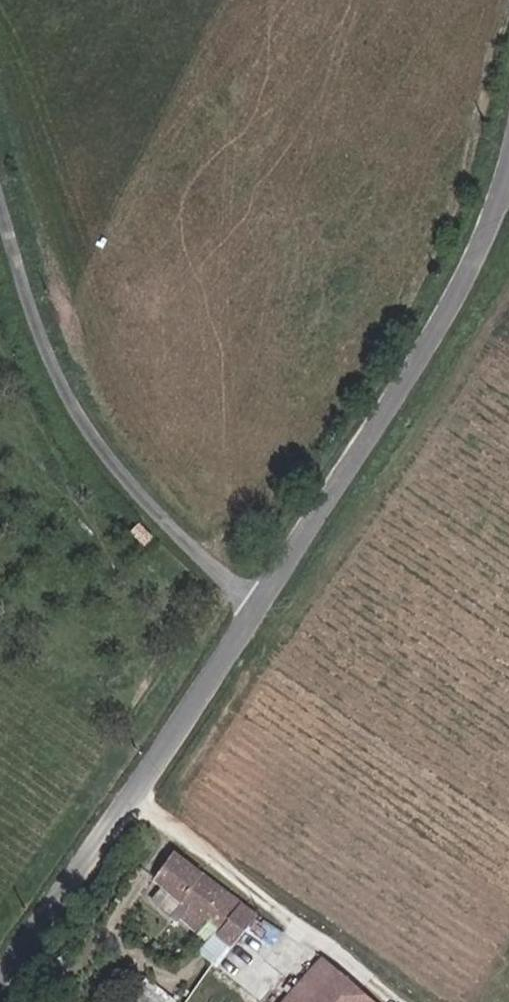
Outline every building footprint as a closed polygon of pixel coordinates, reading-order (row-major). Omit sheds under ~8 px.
[(265,912),(182,850),(163,876),(189,900),(179,912),(213,940),(221,931),(239,945),(265,912)] [(328,957),(289,1001),(382,1001),(328,957)]
